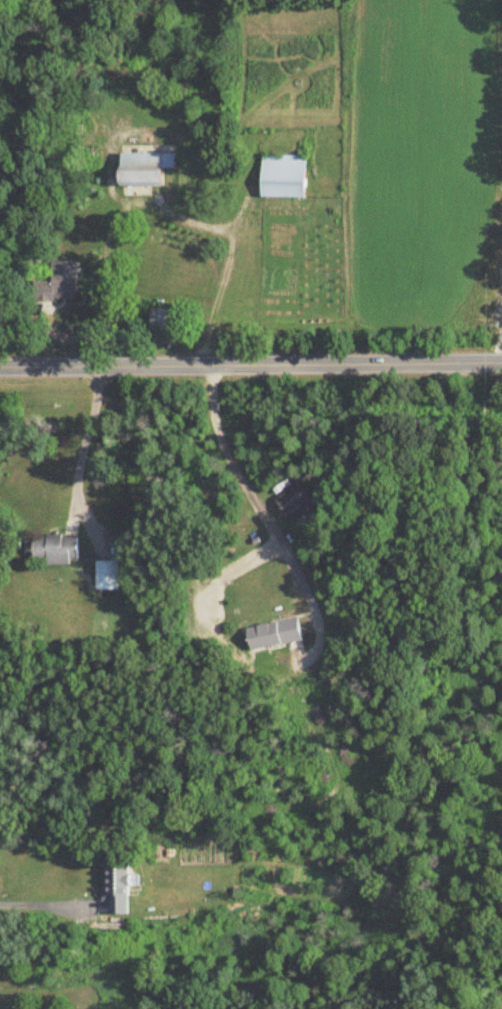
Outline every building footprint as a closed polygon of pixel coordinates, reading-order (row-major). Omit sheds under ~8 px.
[(124,188),(167,188),(167,170),(177,170),(177,154),(124,154),(124,188)] [(265,198),(309,198),(309,156),(265,156),(265,198)] [(37,282),(37,302),(79,302),(79,262),(54,262),(54,282),(37,282)] [(169,331),(169,309),(151,309),(151,331),(169,331)] [(293,522),(317,506),(301,483),(277,499),(293,522)] [(50,564),(81,564),(81,536),(36,537),(36,560),(50,560),(50,564)] [(100,560),(100,589),(122,589),(122,560),(100,560)] [(299,615),(249,627),(255,652),(305,640),(299,615)] [(105,865),(105,903),(112,903),(112,914),(133,914),(133,865),(105,865)]
